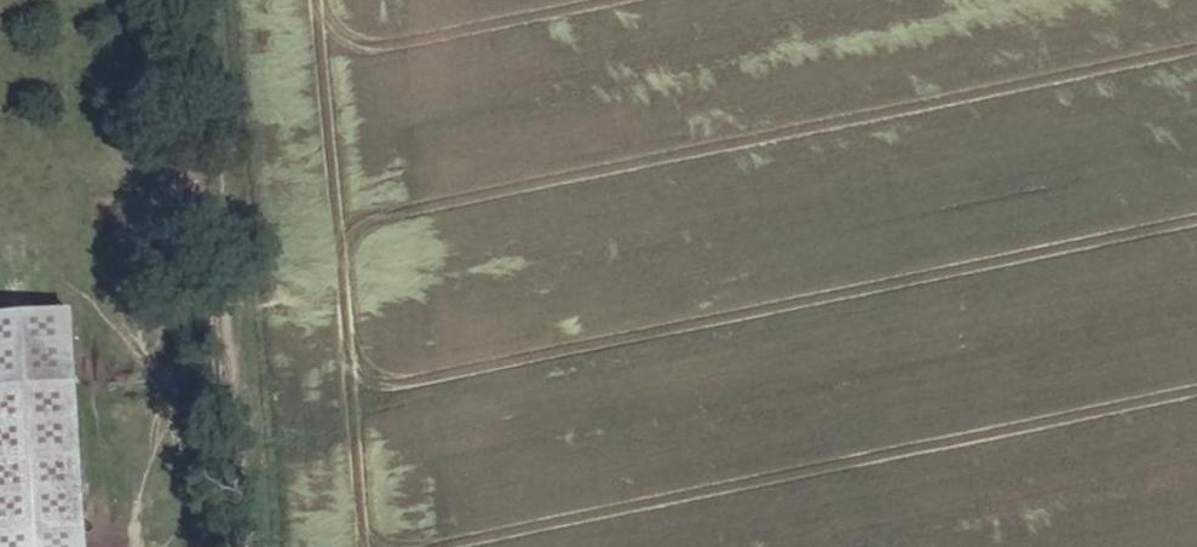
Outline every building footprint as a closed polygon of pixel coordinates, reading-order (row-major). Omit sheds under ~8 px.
[(8,533),(104,528),(96,383),(0,388),(0,404),(8,533)]
